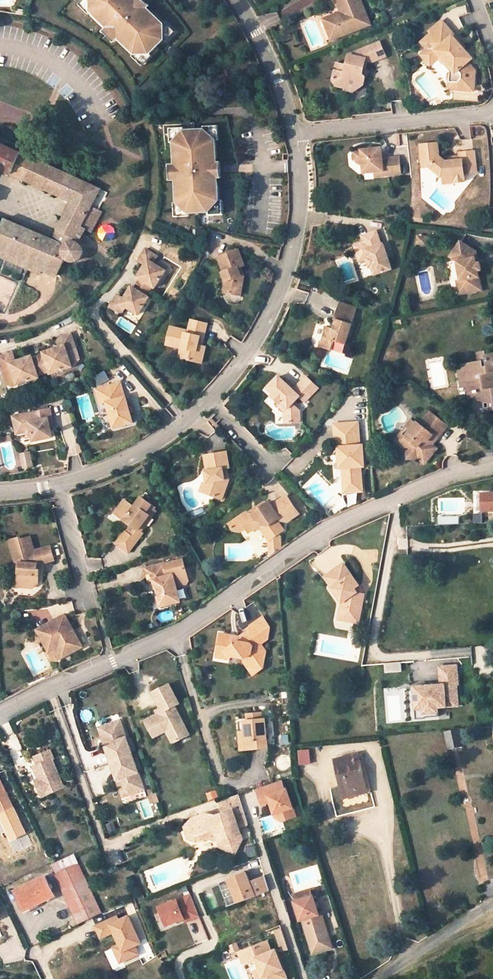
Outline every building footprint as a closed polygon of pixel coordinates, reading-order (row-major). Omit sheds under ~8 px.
[(85,15),(88,12),(87,0),(76,0),(73,3),(85,15)] [(118,43),(133,59),(151,60),(167,45),(166,26),(151,10),(142,0),(87,0),(88,12),(106,30),(118,43)] [(151,10),(154,7),(148,0),(142,0),(151,10)] [(356,19),(364,16),(358,0),(332,0),(333,1),(335,0),(340,14),(341,17),(338,18),(336,24),(329,26),(326,34),(329,43),(360,31),(356,19)] [(340,14),(321,21),(326,34),(329,26),(336,24),(338,18),(341,17),(340,14)] [(265,28),(280,23),(278,15),(268,18),(267,15),(261,16),(265,28)] [(360,31),(368,28),(364,16),(356,19),(360,31)] [(182,36),(169,23),(166,26),(167,45),(170,48),(182,36)] [(455,69),(451,72),(452,73),(451,81),(460,83),(459,92),(475,94),(477,83),(469,75),(475,70),(469,64),(474,59),(464,49),(462,50),(458,46),(459,45),(454,40),(456,38),(443,23),(431,34),(433,36),(423,45),(429,52),(423,58),(431,67),(443,57),(455,69)] [(102,34),(114,46),(118,43),(106,30),(102,34)] [(464,49),(456,38),(454,40),(459,45),(458,46),(462,50),(464,49)] [(357,89),(361,86),(363,79),(360,75),(362,71),(363,71),(366,63),(369,64),(384,58),(378,43),(354,52),(353,57),(346,56),(343,66),(334,64),(329,82),(333,87),(341,89),(342,86),(357,89)] [(443,57),(431,67),(435,71),(443,64),(451,72),(455,69),(443,57)] [(151,60),(133,59),(131,62),(143,74),(154,63),(151,60)] [(469,75),(477,83),(478,74),(475,70),(469,75)] [(360,75),(363,79),(369,76),(366,72),(363,71),(362,71),(360,75)] [(460,83),(451,81),(450,91),(459,92),(460,83)] [(357,89),(342,86),(341,89),(341,93),(346,94),(357,89)] [(222,117),(207,117),(207,121),(219,135),(222,135),(222,117)] [(173,136),(183,122),(183,118),(168,119),(168,136),(173,136)] [(183,122),(173,136),(173,159),(173,178),(173,202),(185,214),(207,213),(219,201),(219,177),(219,158),(219,135),(207,121),(183,122)] [(22,154),(0,144),(0,168),(5,171),(12,174),(22,154)] [(468,179),(468,172),(476,171),(475,165),(480,164),(479,150),(463,151),(463,155),(464,160),(453,161),(448,161),(440,158),(438,144),(421,146),(424,168),(429,168),(448,174),(457,173),(458,180),(468,179)] [(386,161),(380,161),(380,155),(379,150),(353,153),(348,157),(349,162),(354,165),(359,165),(360,172),(371,171),(372,177),(399,174),(398,160),(386,161)] [(63,197),(73,177),(31,157),(22,154),(12,174),(22,178),(63,197)] [(73,177),(63,197),(70,201),(80,180),(73,177)] [(75,238),(81,226),(91,231),(101,211),(92,207),(101,189),(80,180),(70,201),(73,202),(57,230),(75,238)] [(219,201),(207,213),(207,217),(223,216),(223,201),(219,201)] [(185,214),(173,202),(169,202),(169,217),(185,217),(185,214)] [(26,262),(30,264),(43,269),(57,276),(65,258),(65,257),(64,255),(64,252),(64,249),(66,246),(52,240),(5,219),(3,224),(0,230),(0,250),(6,253),(10,255),(26,262)] [(75,238),(57,230),(52,240),(66,246),(67,245),(69,243),(72,242),(75,238)] [(362,249),(365,256),(369,265),(372,264),(374,272),(390,265),(381,241),(378,242),(373,230),(360,235),(363,240),(352,245),(355,252),(362,249)] [(417,235),(416,242),(425,243),(426,237),(417,235)] [(466,279),(469,292),(466,293),(467,293),(483,291),(480,271),(484,270),(483,263),(479,263),(478,256),(480,256),(480,250),(459,241),(451,258),(459,262),(461,280),(466,279)] [(79,243),(76,242),(72,242),(69,243),(67,245),(66,246),(64,249),(64,252),(64,255),(65,258),(68,261),(71,263),(74,263),(78,263),(81,261),(84,258),(85,255),(86,251),(85,248),(82,245),(79,243)] [(138,288),(131,284),(123,298),(117,294),(109,308),(122,315),(126,308),(141,316),(152,296),(149,294),(155,284),(158,286),(169,266),(154,257),(158,251),(145,244),(138,255),(145,260),(137,273),(144,278),(138,288)] [(362,249),(355,252),(357,259),(365,256),(362,249)] [(227,284),(224,293),(238,297),(243,279),(240,279),(239,274),(241,274),(240,268),(244,267),(239,252),(218,259),(223,274),(221,274),(224,283),(227,284)] [(10,255),(6,253),(4,257),(0,266),(0,271),(3,272),(8,259),(10,255)] [(24,267),(26,262),(10,255),(8,259),(24,267)] [(26,262),(24,267),(18,279),(22,281),(28,268),(30,264),(26,262)] [(30,264),(28,268),(41,274),(43,269),(30,264)] [(466,279),(461,280),(463,294),(466,293),(469,292),(466,279)] [(335,309),(351,315),(354,307),(337,302),(335,309)] [(329,348),(332,339),(342,342),(351,315),(335,309),(332,318),(334,319),(331,328),(323,326),(317,345),(329,348)] [(190,349),(187,360),(204,364),(207,348),(199,346),(201,338),(204,339),(208,324),(192,320),(189,334),(187,334),(188,330),(173,327),(170,344),(184,348),(190,349)] [(31,362),(30,358),(14,363),(11,353),(0,356),(0,369),(0,370),(9,368),(14,385),(36,380),(35,377),(41,375),(48,373),(48,376),(70,370),(65,352),(75,350),(71,336),(58,339),(60,350),(43,355),(43,359),(45,363),(39,365),(32,366),(31,362)] [(332,339),(329,348),(339,352),(342,342),(332,339)] [(77,362),(75,350),(65,352),(70,370),(76,368),(77,362)] [(488,410),(492,409),(492,389),(489,373),(492,372),(492,353),(486,355),(486,360),(482,361),(458,365),(462,387),(467,387),(468,394),(473,393),(474,404),(476,412),(483,410),(482,402),(487,402),(488,410)] [(9,368),(0,370),(5,388),(14,385),(9,368)] [(94,376),(98,383),(108,378),(104,371),(94,376)] [(272,384),(278,391),(275,394),(272,397),(278,403),(277,405),(283,411),(281,423),(295,426),(297,412),(292,407),(300,399),(305,403),(318,390),(306,378),(293,391),(279,377),(272,384)] [(100,386),(104,402),(111,427),(131,421),(128,411),(127,405),(125,396),(122,397),(118,382),(100,386)] [(272,384),(268,388),(275,394),(278,391),(272,384)] [(94,388),(98,403),(104,402),(100,386),(94,388)] [(48,417),(53,416),(51,408),(14,418),(16,426),(25,424),(28,434),(33,432),(34,440),(53,436),(50,426),(48,417)] [(449,427),(432,413),(422,425),(420,423),(402,444),(408,449),(409,459),(420,458),(426,463),(435,453),(434,445),(429,441),(434,435),(439,439),(449,427)] [(365,457),(364,437),(360,437),(358,414),(337,416),(338,431),(340,431),(341,439),(341,450),(349,449),(351,473),(348,474),(349,483),(364,482),(362,457),(365,457)] [(402,444),(420,423),(415,419),(398,441),(402,444)] [(25,424),(16,426),(18,436),(28,434),(25,424)] [(349,449),(341,450),(344,483),(349,483),(348,474),(351,473),(349,449)] [(18,453),(21,469),(33,467),(30,451),(18,453)] [(203,481),(208,481),(202,490),(216,499),(225,485),(222,482),(222,477),(225,477),(224,468),(228,468),(226,453),(203,455),(205,470),(201,470),(203,481)] [(194,471),(195,485),(202,490),(208,481),(203,481),(201,470),(194,471)] [(483,494),(483,510),(492,510),(492,493),(483,494)] [(144,497),(140,494),(132,504),(135,507),(144,497)] [(144,497),(135,507),(132,504),(126,499),(116,511),(137,529),(131,535),(126,531),(116,542),(128,552),(144,534),(142,531),(147,525),(144,522),(150,515),(152,517),(157,511),(154,509),(156,507),(144,497)] [(273,506),(271,502),(266,505),(261,508),(262,510),(253,516),(246,515),(230,526),(234,532),(240,533),(246,529),(249,534),(257,529),(263,530),(270,541),(284,532),(277,521),(280,519),(282,521),(285,522),(299,513),(288,497),(273,506)] [(266,505),(264,503),(246,515),(253,516),(262,510),(261,508),(266,505)] [(288,526),(301,517),(299,513),(285,522),(288,526)] [(40,573),(40,568),(56,563),(52,550),(36,554),(32,540),(21,543),(20,540),(10,542),(16,566),(23,567),(19,588),(35,591),(41,588),(43,574),(40,573)] [(157,599),(160,608),(179,602),(176,590),(186,588),(190,587),(191,585),(185,561),(165,567),(145,570),(149,583),(153,582),(155,591),(158,590),(160,598),(157,599)] [(350,612),(349,620),(359,622),(364,594),(362,593),(359,593),(355,588),(359,585),(344,563),(329,574),(336,585),(333,588),(342,602),(341,610),(350,612)] [(336,585),(329,574),(325,576),(333,588),(336,585)] [(350,612),(341,610),(339,619),(349,620),(350,612)] [(50,648),(59,643),(62,648),(68,656),(86,644),(68,614),(40,631),(50,648)] [(269,624),(265,618),(250,627),(263,641),(267,638),(269,624)] [(263,641),(250,627),(233,639),(259,644),(263,641)] [(225,640),(218,639),(216,650),(223,652),(222,657),(228,658),(230,655),(241,657),(241,660),(251,671),(261,664),(263,650),(259,644),(233,639),(230,635),(226,635),(225,640)] [(59,643),(50,648),(53,653),(62,648),(59,643)] [(441,684),(415,686),(416,695),(415,695),(416,706),(424,706),(425,717),(438,716),(438,706),(458,705),(457,689),(453,689),(453,684),(458,683),(456,665),(440,666),(441,684)] [(170,683),(153,691),(161,706),(163,710),(162,713),(156,714),(144,720),(153,736),(164,730),(167,731),(173,742),(189,734),(175,705),(179,703),(170,683)] [(424,706),(416,706),(417,718),(425,717),(424,706)] [(261,719),(250,720),(245,720),(248,749),(268,747),(266,719),(261,719)] [(133,754),(121,720),(102,726),(108,743),(106,744),(118,779),(120,778),(126,795),(145,788),(134,757),(133,754)] [(241,749),(248,749),(245,720),(239,721),(241,749)] [(100,727),(106,744),(108,743),(102,726),(100,727)] [(459,729),(445,732),(449,746),(462,744),(459,729)] [(55,756),(51,748),(33,755),(37,764),(43,777),(40,778),(33,781),(41,799),(65,788),(52,757),(55,756)] [(309,749),(300,750),(301,763),(310,762),(309,749)] [(356,789),(367,787),(359,754),(337,759),(346,796),(357,794),(356,789)] [(37,764),(34,765),(40,778),(43,777),(37,764)] [(283,779),(258,788),(261,797),(270,795),(278,817),(284,820),(293,817),(290,808),(295,807),(288,788),(287,789),(283,779)] [(2,814),(14,808),(0,780),(0,810),(2,814)] [(249,825),(239,795),(221,801),(220,801),(224,812),(215,815),(207,811),(192,816),(187,827),(194,836),(214,831),(216,835),(214,839),(220,843),(231,839),(233,843),(239,848),(244,839),(240,828),(249,825)] [(114,823),(107,825),(110,832),(117,830),(114,823)] [(187,839),(194,845),(214,839),(216,835),(214,831),(194,836),(187,827),(184,831),(187,839)] [(221,847),(235,855),(239,848),(233,843),(231,839),(220,843),(221,847)] [(79,864),(75,855),(51,865),(56,875),(79,864)] [(85,876),(84,875),(85,874),(84,872),(85,871),(81,863),(79,864),(56,875),(79,924),(102,913),(87,882),(85,876)] [(246,872),(229,879),(238,903),(270,891),(264,876),(250,881),(246,872)] [(46,876),(16,891),(24,908),(36,902),(37,904),(55,896),(46,876)] [(229,879),(221,882),(230,906),(238,903),(229,879)] [(293,895),(295,902),(313,896),(311,889),(293,895)] [(191,895),(160,907),(167,925),(185,918),(190,916),(192,919),(200,916),(191,895)] [(318,913),(313,896),(295,902),(301,920),(303,920),(316,952),(332,947),(321,912),(318,913)] [(118,917),(97,928),(102,939),(115,933),(121,945),(115,948),(122,963),(140,955),(136,947),(142,944),(129,917),(120,921),(118,917)] [(283,930),(277,932),(280,939),(286,938),(283,930)] [(289,949),(286,938),(280,939),(284,951),(289,949)] [(237,942),(230,945),(232,951),(239,949),(237,942)] [(283,970),(275,951),(272,952),(267,943),(243,951),(247,962),(256,959),(261,971),(263,977),(260,978),(280,978),(277,973),(283,970)] [(247,962),(243,951),(239,953),(243,963),(247,962)] [(351,973),(359,970),(356,962),(349,965),(351,973)] [(280,978),(286,978),(283,970),(277,973),(280,978)] [(261,971),(254,973),(256,978),(258,978),(260,978),(263,977),(261,971)]
